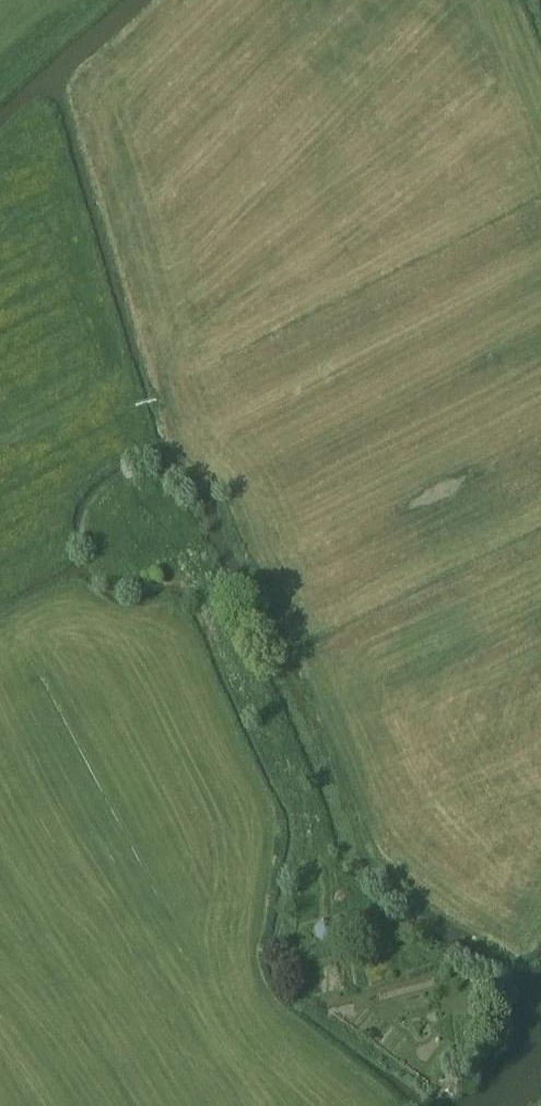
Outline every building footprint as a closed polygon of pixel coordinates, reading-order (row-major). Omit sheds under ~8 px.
[(333,925),(322,926),(323,937),(333,936),(333,925)]
